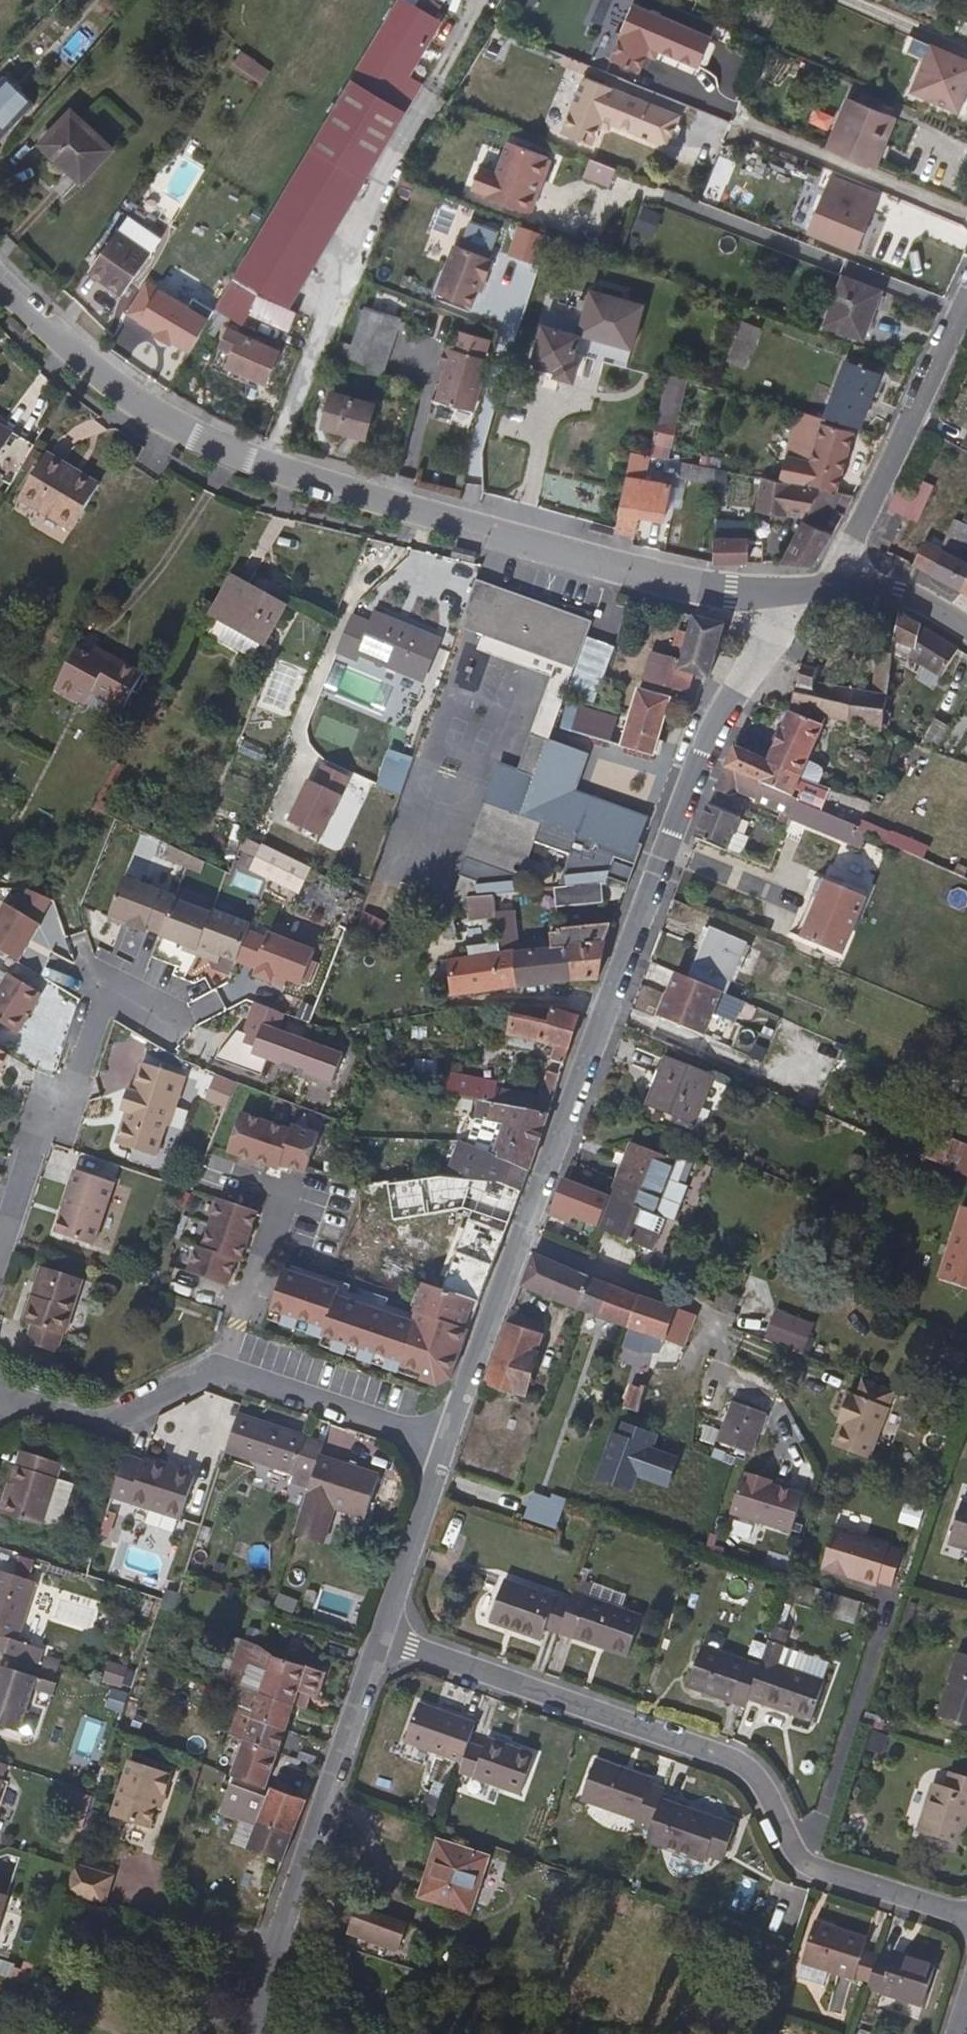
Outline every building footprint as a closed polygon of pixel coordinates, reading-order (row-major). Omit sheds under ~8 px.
[(350,79),(404,112),(421,84),(409,76),(441,23),(402,0),(398,0),(350,79)] [(704,34),(625,0),(612,31),(614,32),(603,58),(632,70),(643,42),(651,45),(651,47),(692,65),(704,34)] [(603,58),(614,32),(612,31),(609,30),(597,56),(603,58)] [(966,79),(966,61),(931,45),(911,92),(955,110),(966,79)] [(241,51),(232,66),(262,86),(272,71),(241,51)] [(667,113),(575,75),(552,130),(580,141),(593,110),(599,113),(598,117),(656,140),(667,113)] [(285,303),(290,290),(395,109),(350,84),(236,267),(230,278),(285,303)] [(22,113),(0,93),(0,136),(22,113)] [(866,169),(878,139),(886,142),(894,119),(846,99),(824,152),(866,169)] [(106,149),(62,112),(35,148),(75,184),(106,149)] [(537,182),(546,161),(542,159),(543,156),(501,141),(487,172),(471,165),(461,187),(477,194),(478,197),(518,211),(520,210),(524,212),(530,196),(526,194),(533,180),(537,182)] [(598,189),(605,171),(579,161),(573,178),(598,189)] [(530,196),(537,182),(533,180),(526,194),(530,196)] [(850,254),(873,199),(828,181),(804,237),(850,254)] [(118,299),(146,256),(134,250),(142,233),(121,220),(84,276),(118,299)] [(462,301),(471,273),(475,274),(481,255),(478,254),(479,252),(443,240),(426,289),(462,301)] [(856,342),(875,295),(836,279),(817,327),(856,342)] [(285,310),(226,284),(207,315),(233,328),(242,318),(278,333),(286,314),(285,310)] [(567,379),(571,359),(567,356),(574,328),(585,331),(584,335),(622,344),(633,300),(579,288),(577,298),(568,296),(566,306),(574,308),(571,319),(538,311),(524,368),(567,379)] [(373,371),(390,312),(355,302),(345,342),(339,362),(373,371)] [(122,345),(164,380),(185,355),(143,321),(122,345)] [(728,364),(750,369),(760,328),(739,322),(728,364)] [(256,383),(270,352),(218,330),(210,352),(219,357),(216,366),(256,383)] [(339,362),(345,342),(328,337),(322,356),(339,362)] [(466,400),(481,353),(435,339),(429,359),(436,361),(442,363),(438,378),(432,376),(427,395),(441,400),(444,392),(466,400)] [(438,378),(442,363),(436,361),(432,376),(438,378)] [(858,417),(874,376),(839,362),(826,404),(858,417)] [(646,454),(653,420),(661,373),(641,366),(626,450),(646,454)] [(672,417),(680,379),(661,373),(653,420),(659,421),(660,415),(672,417)] [(358,434),(365,401),(321,391),(313,423),(358,434)] [(466,400),(444,392),(441,400),(464,407),(466,400)] [(808,429),(811,418),(795,412),(791,425),(808,429)] [(837,475),(850,433),(815,423),(803,466),(837,475)] [(0,426),(0,478),(4,480),(28,441),(0,426)] [(64,529),(91,481),(36,451),(10,497),(64,529)] [(830,490),(837,475),(803,466),(780,461),(776,480),(785,481),(799,484),(830,490)] [(781,513),(785,481),(776,480),(756,476),(752,509),(781,513)] [(663,519),(666,499),(658,498),(636,495),(639,480),(621,477),(611,531),(630,535),(634,514),(663,519)] [(658,498),(661,483),(639,480),(636,495),(658,498)] [(817,513),(830,490),(799,484),(791,504),(805,510),(816,515),(817,513)] [(816,531),(836,491),(830,490),(817,513),(816,515),(810,527),(816,531)] [(810,527),(816,515),(805,510),(799,523),(810,527)] [(940,540),(952,513),(946,510),(934,538),(940,540)] [(965,536),(957,531),(959,526),(966,531),(966,521),(959,517),(952,513),(940,540),(936,549),(961,561),(964,554),(959,551),(965,536)] [(742,538),(742,520),(710,519),(710,537),(742,538)] [(811,561),(826,535),(816,531),(810,527),(799,523),(779,560),(789,562),(809,562),(811,561)] [(742,560),(742,538),(710,537),(709,559),(742,560)] [(966,576),(966,564),(961,561),(936,549),(920,541),(908,566),(959,593),(966,576)] [(593,698),(613,639),(584,629),(589,613),(582,611),(472,574),(456,622),(570,661),(564,688),(593,698)] [(260,647),(282,608),(230,578),(208,616),(260,647)] [(422,679),(439,637),(373,608),(368,619),(348,611),(333,647),(353,656),(356,650),(422,679)] [(912,650),(918,623),(895,609),(888,636),(912,650)] [(704,675),(717,622),(686,614),(675,667),(687,670),(704,675)] [(231,634),(226,645),(255,658),(260,647),(231,634)] [(906,674),(912,650),(888,636),(884,653),(881,667),(906,674)] [(124,715),(142,684),(77,647),(52,690),(88,710),(95,698),(124,715)] [(864,730),(881,667),(884,653),(868,649),(858,689),(817,678),(820,665),(811,663),(811,666),(803,664),(802,660),(798,660),(797,663),(793,663),(792,668),(795,671),(782,709),(818,719),(864,730)] [(682,690),(687,670),(675,667),(644,659),(639,679),(656,683),(682,690)] [(679,703),(682,690),(656,683),(654,695),(664,698),(679,703)] [(650,753),(664,698),(654,695),(635,690),(627,720),(561,703),(555,727),(650,753)] [(802,762),(818,719),(782,709),(764,762),(796,775),(802,762)] [(572,754),(551,748),(513,738),(508,757),(515,759),(523,762),(527,767),(529,772),(529,778),(528,783),(542,786),(561,792),(572,754)] [(787,797),(796,775),(764,762),(725,745),(716,767),(761,786),(787,797)] [(532,833),(542,786),(528,783),(529,778),(529,772),(527,767),(523,762),(515,759),(508,757),(503,775),(483,770),(467,828),(476,831),(461,887),(453,885),(446,905),(448,909),(461,901),(467,899),(487,896),(512,893),(518,893),(532,833)] [(809,781),(815,767),(802,762),(796,775),(809,781)] [(311,782),(339,796),(348,778),(321,764),(311,782)] [(761,786),(716,767),(707,789),(723,796),(734,796),(742,797),(755,801),(761,786)] [(818,809),(826,788),(809,781),(796,775),(787,797),(792,799),(818,809)] [(311,782),(308,780),(288,820),(319,836),(339,796),(311,782)] [(636,814),(625,811),(561,792),(542,786),(532,833),(518,893),(551,889),(597,883),(600,882),(602,879),(607,863),(609,857),(629,864),(635,842),(629,840),(636,814)] [(787,810),(792,799),(787,797),(761,786),(755,801),(770,805),(787,810)] [(846,846),(851,832),(853,823),(818,809),(792,799),(787,810),(783,821),(846,846)] [(734,829),(739,819),(702,804),(701,805),(688,840),(718,851),(719,847),(724,835),(728,828),(734,829)] [(937,856),(926,852),(926,847),(857,818),(853,823),(851,832),(933,866),(937,856)] [(461,887),(476,831),(467,828),(450,884),(453,885),(461,887)] [(295,896),(306,872),(259,850),(247,874),(295,896)] [(609,857),(607,863),(602,879),(622,887),(627,871),(628,870),(629,864),(609,857)] [(171,891),(123,869),(106,905),(126,914),(124,918),(141,926),(143,922),(156,928),(169,895),(171,891)] [(837,955),(860,897),(815,878),(792,936),(837,955)] [(599,902),(597,883),(551,889),(553,906),(599,902)] [(15,910),(39,923),(50,903),(26,890),(15,910)] [(512,899),(512,893),(487,896),(489,898),(490,901),(512,899)] [(207,911),(169,895),(156,928),(156,930),(182,943),(184,940),(194,944),(207,911)] [(0,905),(0,956),(11,963),(33,926),(0,905)] [(126,914),(106,905),(105,909),(124,918),(126,914)] [(233,961),(246,932),(249,925),(208,908),(207,911),(194,944),(191,952),(204,958),(207,951),(218,955),(233,962),(233,961)] [(598,952),(600,942),(609,922),(556,928),(557,935),(558,947),(565,946),(569,980),(591,980),(593,978),(594,976),(594,972),(598,952)] [(713,995),(733,945),(701,931),(681,980),(709,993),(713,995)] [(252,969),(266,941),(246,932),(233,961),(252,970),(252,969)] [(273,978),(287,945),(268,935),(266,941),(252,969),(254,970),(251,977),(269,986),(273,978)] [(558,947),(557,935),(545,937),(546,948),(558,947)] [(194,944),(184,940),(182,943),(180,947),(191,952),(194,944)] [(314,957),(287,945),(273,978),(283,983),(298,990),(299,987),(305,989),(315,969),(309,967),(314,957)] [(569,980),(565,946),(558,947),(546,948),(546,951),(550,984),(563,982),(569,980)] [(507,956),(506,947),(492,948),(492,958),(507,956)] [(207,951),(204,958),(215,962),(218,955),(207,951)] [(550,984),(546,951),(528,953),(532,987),(550,984)] [(532,987),(528,953),(507,956),(511,990),(532,987)] [(511,990),(507,956),(492,958),(442,965),(447,1001),(502,992),(511,990)] [(692,1034),(709,993),(681,980),(666,974),(649,1017),(692,1034)] [(34,996),(1,976),(0,977),(0,1031),(10,1037),(34,996)] [(283,983),(273,978),(269,986),(280,991),(283,983)] [(560,1064),(574,1021),(566,1016),(552,1011),(543,1009),(507,1008),(501,1036),(550,1049),(547,1061),(560,1064)] [(684,1053),(692,1034),(649,1017),(642,1034),(659,1042),(684,1053)] [(696,1106),(707,1079),(662,1060),(643,1103),(679,1118),(685,1101),(696,1106)] [(152,1158),(161,1129),(167,1107),(174,1110),(184,1079),(138,1065),(129,1092),(123,1090),(116,1110),(121,1113),(128,1115),(122,1133),(115,1131),(110,1144),(152,1158)] [(499,1093),(505,1067),(494,1065),(488,1091),(499,1093)] [(543,1115),(551,1091),(555,1079),(542,1075),(535,1100),(499,1093),(488,1091),(485,1103),(543,1115)] [(522,1169),(543,1115),(485,1103),(471,1100),(469,1116),(498,1124),(488,1154),(522,1169)] [(689,1123),(696,1106),(685,1101),(679,1118),(689,1123)] [(167,1131),(174,1110),(167,1107),(161,1129),(167,1131)] [(122,1133),(128,1115),(121,1113),(115,1131),(122,1133)] [(289,1135),(242,1118),(228,1156),(277,1174),(279,1169),(304,1178),(318,1140),(291,1130),(289,1135)] [(481,1176),(488,1154),(444,1137),(433,1166),(415,1163),(413,1172),(431,1173),(459,1176),(481,1176)] [(932,1169),(966,1180),(966,1149),(941,1141),(932,1169)] [(672,1222),(685,1187),(676,1183),(686,1159),(676,1154),(673,1161),(629,1143),(606,1196),(662,1218),(672,1222)] [(515,1188),(522,1169),(488,1154),(481,1176),(515,1188)] [(88,1246),(109,1188),(67,1172),(54,1206),(56,1209),(48,1231),(88,1246)] [(502,1226),(515,1188),(481,1176),(459,1176),(431,1173),(413,1172),(405,1173),(398,1175),(382,1179),(359,1182),(359,1209),(351,1224),(364,1224),(383,1223),(396,1220),(414,1216),(435,1212),(451,1211),(465,1211),(484,1217),(502,1226)] [(586,1227),(598,1193),(557,1177),(543,1210),(586,1227)] [(649,1250),(662,1218),(606,1196),(594,1228),(649,1250)] [(255,1216),(217,1202),(199,1250),(194,1249),(184,1275),(222,1289),(231,1265),(236,1267),(255,1216)] [(954,1205),(938,1278),(966,1285),(966,1208),(954,1205)] [(496,1242),(502,1226),(484,1217),(465,1211),(459,1229),(496,1242)] [(475,1300),(496,1242),(459,1229),(453,1245),(442,1275),(438,1288),(449,1291),(475,1300)] [(442,1275),(453,1245),(443,1241),(433,1270),(442,1275)] [(575,1310),(586,1277),(526,1253),(513,1286),(575,1310)] [(310,1276),(282,1265),(268,1305),(281,1309),(277,1319),(292,1324),(296,1315),(310,1276)] [(67,1343),(88,1282),(42,1267),(23,1329),(34,1333),(27,1353),(54,1361),(61,1342),(67,1343)] [(310,1276),(296,1315),(308,1319),(304,1329),(318,1334),(320,1332),(334,1293),(336,1285),(310,1276)] [(625,1328),(635,1296),(586,1277),(575,1310),(624,1330),(625,1328)] [(471,1312),(475,1300),(449,1291),(438,1288),(419,1282),(415,1294),(419,1295),(471,1312)] [(334,1293),(320,1332),(331,1336),(327,1346),(341,1351),(345,1341),(359,1302),(334,1293)] [(471,1312),(419,1295),(414,1313),(431,1320),(429,1327),(442,1332),(444,1324),(463,1331),(471,1312)] [(674,1346),(684,1314),(635,1296),(625,1328),(657,1340),(674,1346)] [(371,1350),(385,1312),(359,1302),(345,1341),(357,1345),(353,1355),(367,1360),(371,1350)] [(397,1360),(411,1321),(385,1312),(371,1350),(383,1355),(380,1365),(393,1370),(397,1360)] [(505,1396),(525,1337),(518,1335),(523,1319),(504,1312),(478,1386),(505,1396)] [(414,1313),(411,1321),(397,1360),(420,1368),(416,1378),(432,1384),(446,1378),(463,1331),(444,1324),(442,1332),(429,1327),(431,1320),(414,1313)] [(796,1359),(807,1330),(769,1315),(758,1344),(796,1359)] [(653,1349),(657,1340),(625,1328),(624,1330),(618,1344),(637,1350),(653,1349)] [(636,1415),(643,1388),(636,1386),(635,1389),(627,1386),(619,1410),(636,1415)] [(863,1464),(883,1412),(848,1399),(847,1400),(843,1398),(835,1419),(839,1421),(828,1450),(863,1464)] [(724,1423),(730,1404),(723,1402),(717,1421),(724,1423)] [(747,1451),(759,1415),(730,1404),(724,1423),(717,1441),(747,1451)] [(241,1454),(254,1413),(234,1406),(221,1446),(241,1454)] [(308,1477),(317,1449),(321,1437),(292,1426),(254,1413),(241,1454),(286,1469),(308,1477)] [(636,1492),(641,1477),(672,1487),(681,1460),(651,1449),(655,1435),(628,1426),(624,1439),(617,1436),(602,1481),(636,1492)] [(54,1456),(9,1443),(0,1471),(0,1517),(30,1527),(54,1456)] [(361,1515),(375,1469),(317,1449),(308,1477),(302,1496),(361,1515)] [(169,1532),(183,1486),(114,1465),(100,1511),(169,1532)] [(769,1480),(744,1471),(743,1475),(740,1474),(728,1512),(789,1532),(801,1494),(767,1483),(769,1480)] [(556,1529),(566,1499),(553,1494),(551,1499),(533,1493),(525,1518),(556,1529)] [(964,1494),(947,1542),(966,1548),(966,1495),(964,1494)] [(889,1586),(900,1553),(885,1548),(886,1545),(831,1527),(818,1567),(873,1585),(874,1581),(889,1586)] [(41,1584),(0,1571),(0,1649),(12,1653),(16,1639),(24,1641),(41,1584)] [(556,1628),(565,1599),(495,1577),(481,1623),(536,1641),(540,1632),(553,1637),(556,1628)] [(619,1659),(636,1610),(569,1587),(565,1599),(556,1628),(566,1631),(564,1640),(619,1659)] [(747,1701),(755,1675),(759,1663),(702,1643),(688,1687),(745,1706),(746,1705),(747,1701)] [(959,1648),(939,1712),(966,1721),(966,1650),(959,1648)] [(292,1691),(301,1665),(267,1652),(251,1690),(288,1703),(292,1691)] [(809,1723),(824,1679),(761,1657),(759,1663),(755,1675),(747,1701),(809,1723)] [(307,1696),(313,1679),(322,1678),(324,1674),(301,1665),(292,1691),(307,1696)] [(29,1683),(0,1674),(0,1743),(10,1746),(29,1683)] [(278,1729),(288,1703),(251,1690),(246,1707),(244,1715),(278,1729)] [(303,1709),(307,1696),(292,1691),(288,1703),(303,1709)] [(474,1733),(478,1722),(420,1701),(405,1744),(463,1765),(474,1733)] [(270,1752),(278,1729),(244,1715),(246,1707),(231,1702),(222,1733),(234,1738),(270,1752)] [(516,1795),(531,1752),(474,1733),(463,1765),(459,1775),(516,1795)] [(257,1785),(270,1752),(234,1738),(222,1774),(254,1785),(257,1785)] [(659,1787),(663,1779),(596,1757),(581,1799),(647,1821),(659,1787)] [(145,1831),(158,1795),(161,1796),(167,1778),(162,1777),(163,1774),(124,1763),(106,1819),(145,1831)] [(966,1826),(966,1773),(950,1768),(946,1780),(935,1777),(919,1830),(962,1843),(966,1826)] [(275,1866),(299,1802),(257,1785),(254,1785),(251,1793),(226,1784),(214,1816),(235,1825),(227,1848),(237,1852),(240,1851),(275,1866)] [(721,1860),(737,1812),(659,1787),(647,1821),(641,1840),(697,1859),(699,1853),(721,1860)] [(84,1834),(92,1798),(75,1795),(67,1830),(84,1834)] [(109,1826),(107,1835),(147,1844),(149,1835),(109,1826)] [(470,1914),(488,1857),(437,1840),(419,1897),(470,1914)] [(100,1901),(110,1872),(71,1859),(69,1863),(61,1889),(100,1901)] [(396,1947),(404,1926),(359,1910),(352,1931),(396,1947)] [(867,1979),(876,1951),(877,1949),(865,1946),(868,1935),(816,1919),(803,1959),(867,1979)] [(902,1960),(907,1947),(893,1942),(889,1955),(902,1960)] [(924,1996),(937,1956),(907,1947),(902,1960),(889,1955),(876,1951),(867,1979),(924,1996)]
